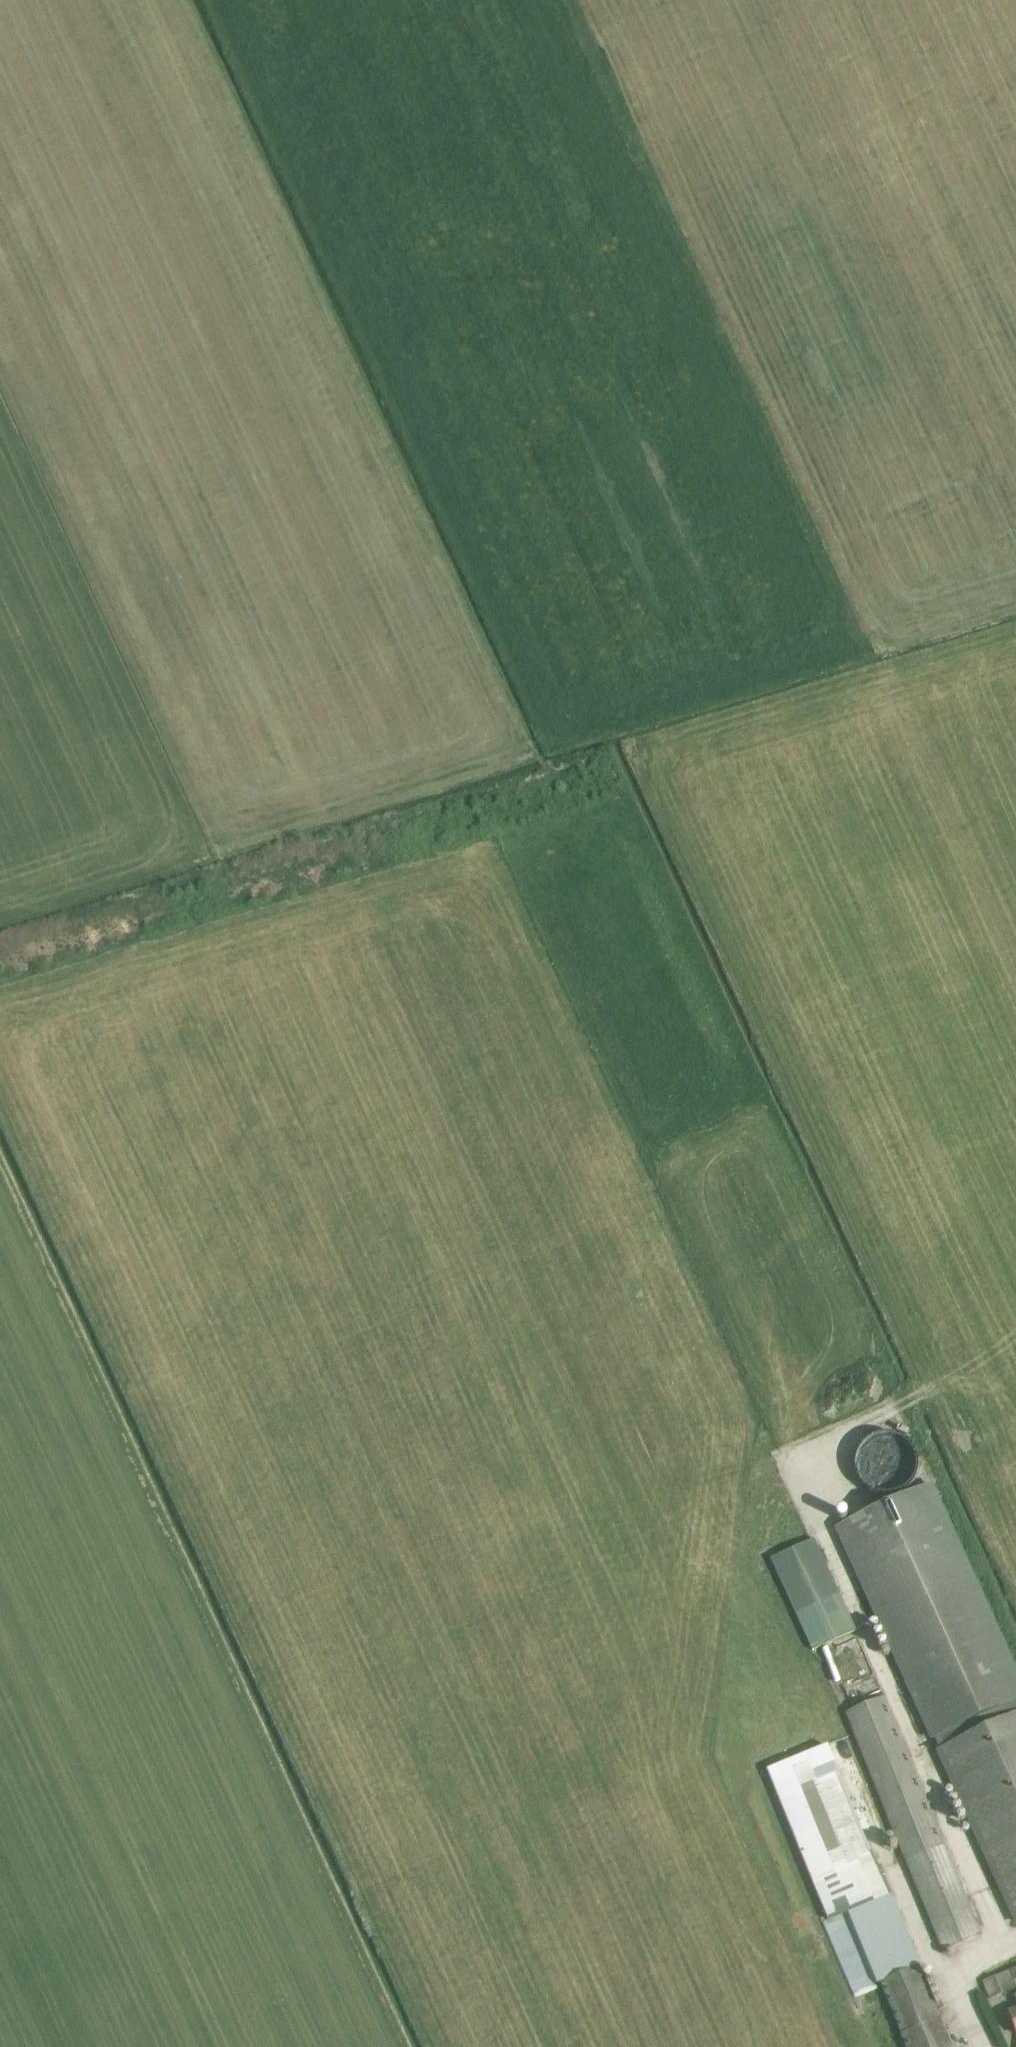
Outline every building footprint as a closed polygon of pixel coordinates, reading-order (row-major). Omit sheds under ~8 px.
[(932,1739),(935,1737),(940,1749),(936,1750),(1015,1922),(1015,1666),(932,1481),(834,1525),(932,1739)] [(814,1537),(769,1558),(811,1648),(855,1628),(814,1537)] [(844,1712),(941,1948),(982,1935),(884,1694),(844,1712)] [(765,1769),(828,1919),(848,1913),(903,2046),(953,2046),(890,1894),(889,1895),(869,1852),(871,1851),(828,1743),(765,1769)] [(980,1981),(988,1998),(1015,1987),(1015,1983),(1015,1980),(1015,1966),(980,1981)] [(1009,2023),(1013,2022),(1015,2030),(1015,2009),(1005,2013),(1009,2023)]
